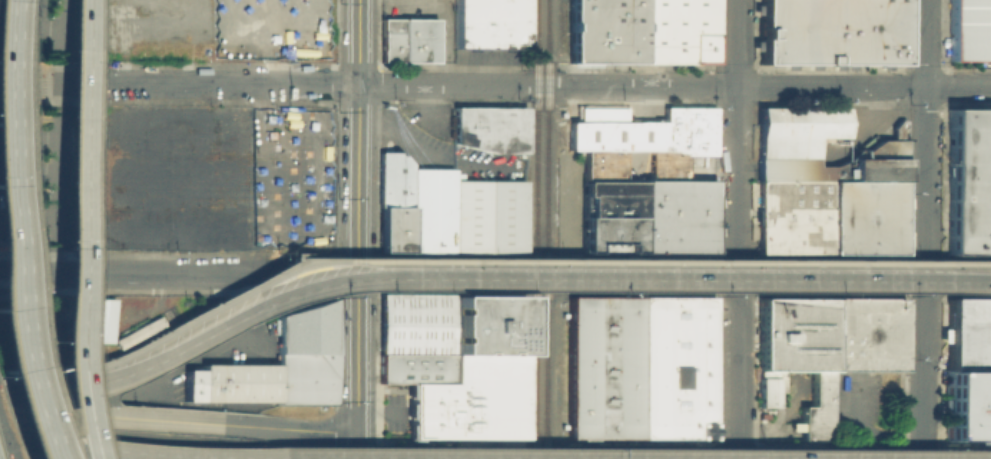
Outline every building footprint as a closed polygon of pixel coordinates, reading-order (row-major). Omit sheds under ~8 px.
[(454,48),(525,48),(527,48),(527,0),(454,0),(454,48)] [(571,64),(571,0),(715,0),(716,64),(571,64)] [(756,62),(906,67),(905,0),(757,0),(756,62)] [(950,61),(990,61),(990,0),(950,0),(950,61)] [(381,19),(436,19),(436,63),(381,63),(381,19)] [(944,249),(958,249),(990,249),(990,105),(961,105),(944,105),(944,249)] [(526,106),(526,153),(496,153),(455,143),(454,106),(526,106)] [(845,108),(756,107),(756,180),(828,180),(902,180),(903,119),(896,119),(889,127),(888,139),(878,139),(858,153),(858,157),(849,157),(849,159),(833,166),(815,166),(816,137),(845,137),(845,108)] [(580,108),(580,123),(570,123),(570,152),(584,152),(584,254),(597,254),(597,245),(631,246),(631,254),(716,255),(716,182),(687,182),(687,156),(716,156),(716,108),(665,108),(665,122),(626,122),(626,108),(580,108)] [(411,168),(452,169),(452,180),(525,180),(525,252),(380,251),(380,152),(398,152),(411,162),(411,168)] [(756,253),(756,180),(828,180),(828,254),(756,253)] [(828,180),(828,254),(902,254),(902,180),(828,180)] [(450,294),(450,354),(380,353),(380,333),(380,294),(450,294)] [(450,294),(476,295),(526,295),(526,354),(450,354),(450,294)] [(639,440),(591,439),(584,439),(569,439),(570,296),(639,296),(639,440)] [(639,296),(716,297),(715,440),(704,440),(639,440),(639,296)] [(113,342),(113,298),(91,297),(91,342),(113,342)] [(338,405),(279,404),(279,401),(279,365),(280,316),(339,297),(338,405)] [(754,297),(755,409),(774,409),(774,392),(785,392),(785,372),(810,372),(810,406),(799,406),(799,423),(788,423),(788,430),(799,430),(799,440),(829,440),(829,371),(903,370),(902,297),(754,297)] [(945,440),(990,439),(990,297),(944,297),(945,440)] [(450,354),(450,383),(411,382),(380,382),(380,353),(450,354)] [(526,354),(525,440),(411,439),(411,382),(450,383),(450,354),(526,354)] [(189,400),(189,369),(206,369),(206,364),(279,365),(279,401),(189,400)]
